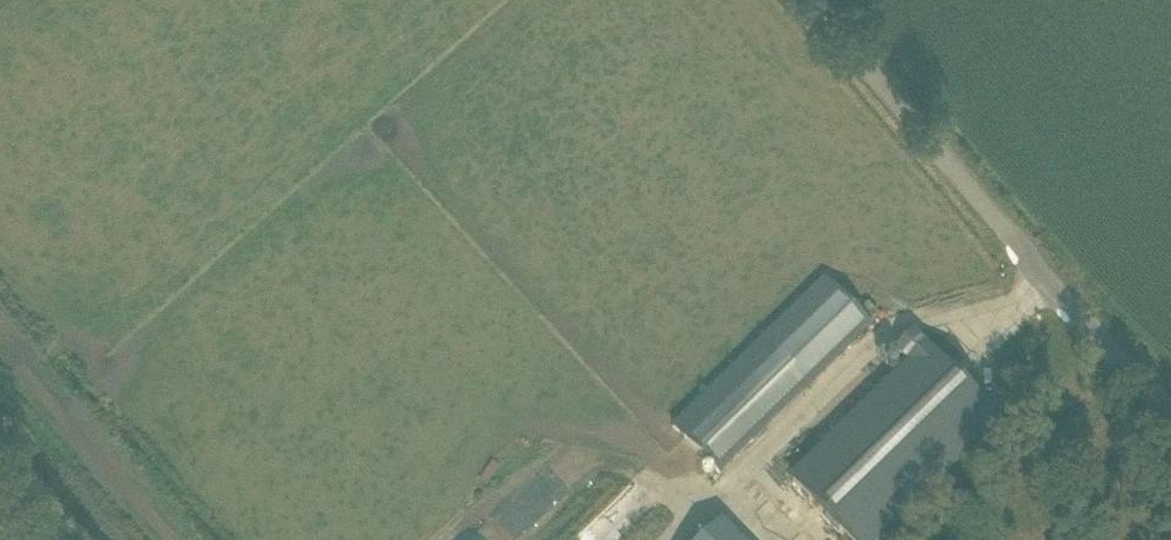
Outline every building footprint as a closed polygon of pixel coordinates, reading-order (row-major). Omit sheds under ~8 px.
[(673,427),(720,475),(871,327),(824,279),(673,427)] [(979,435),(990,447),(1009,428),(914,331),(896,349),(913,368),(799,478),(855,539),(871,539),(979,435)] [(790,476),(813,456),(803,445),(780,464),(790,476)] [(623,532),(605,512),(575,539),(614,539),(623,532)] [(731,519),(708,539),(751,539),(731,519)]
